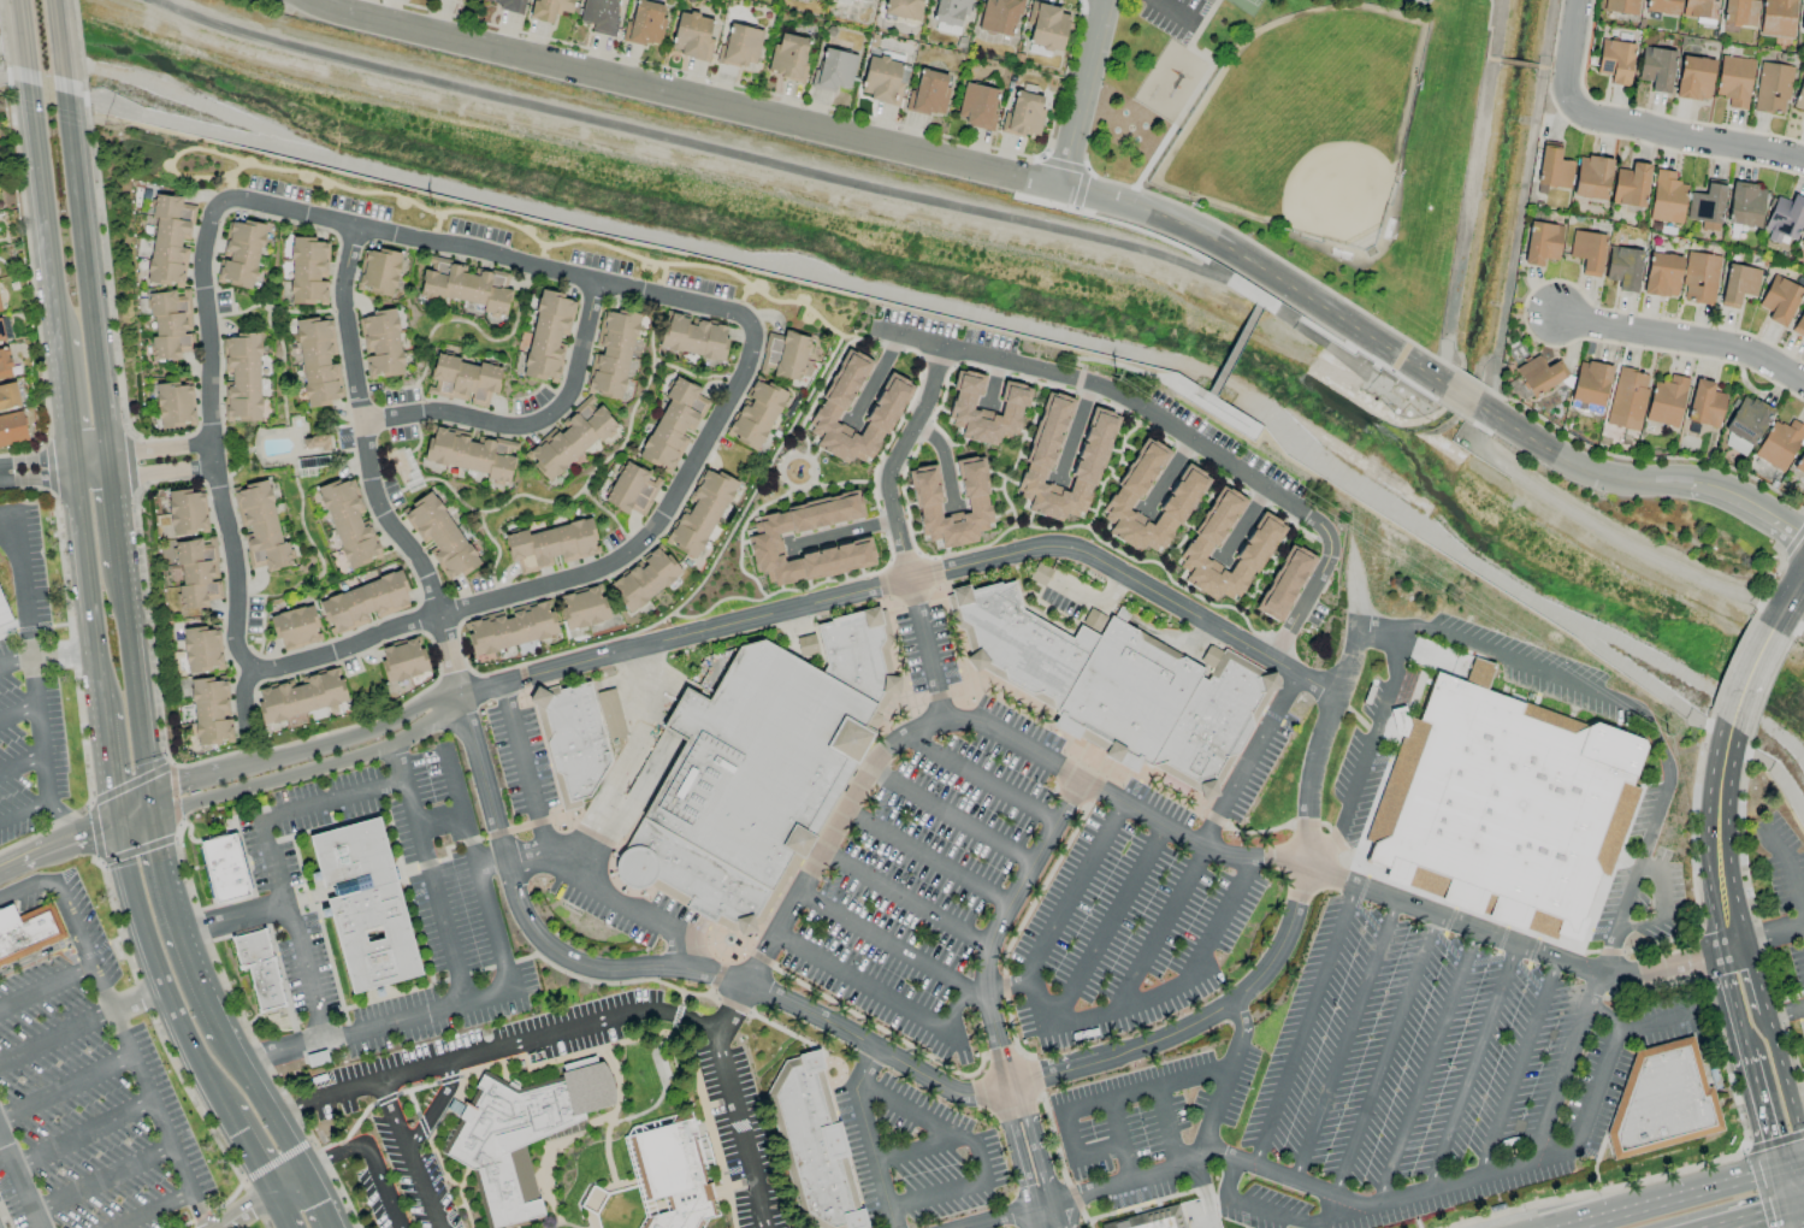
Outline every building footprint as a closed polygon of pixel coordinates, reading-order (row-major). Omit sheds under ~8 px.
[(484,1),(499,4),(498,10),(522,15),(525,0),(484,0),(484,1)] [(530,19),(553,25),(557,10),(571,13),(574,0),(535,0),(530,19)] [(613,37),(619,0),(583,0),(579,22),(592,24),(590,33),(613,37)] [(639,0),(636,0),(631,21),(625,20),(621,40),(658,48),(665,19),(661,18),(664,6),(639,0)] [(883,14),(918,21),(922,0),(885,0),(883,14)] [(932,22),(959,27),(961,16),(967,17),(970,0),(937,0),(932,22)] [(1012,37),(1020,1),(1017,0),(984,0),(977,30),(1012,37)] [(1636,16),(1638,0),(1605,0),(1604,11),(1636,16)] [(1680,0),(1646,0),(1645,13),(1679,15),(1680,0)] [(1717,0),(1683,0),(1682,16),(1715,19),(1717,0)] [(1753,0),(1724,0),(1721,24),(1755,28),(1758,1),(1753,0)] [(1795,0),(1762,0),(1758,34),(1790,38),(1795,0)] [(1024,27),(1031,29),(1028,45),(1061,52),(1070,11),(1029,3),(1024,27)] [(712,19),(679,11),(669,52),(708,61),(713,39),(707,38),(712,19)] [(762,30),(726,24),(719,63),(755,69),(762,30)] [(766,74),(801,81),(810,40),(780,33),(778,44),(772,43),(766,74)] [(1609,85),(1628,86),(1632,43),(1599,40),(1596,74),(1610,76),(1609,85)] [(857,56),(822,47),(812,87),(833,93),(835,85),(848,89),(857,56)] [(1650,81),(1649,92),(1669,94),(1673,50),(1641,48),(1638,80),(1650,81)] [(900,105),(907,64),(867,56),(860,98),(900,105)] [(1713,59),(1679,56),(1675,98),(1709,102),(1713,59)] [(1715,96),(1728,97),(1727,108),(1747,110),(1752,59),(1719,56),(1715,96)] [(1784,115),(1792,67),(1760,62),(1752,110),(1784,115)] [(904,109),(942,118),(949,88),(945,87),(948,75),(920,68),(914,91),(909,89),(904,109)] [(1803,123),(1803,71),(1801,71),(1794,109),(1803,111),(1802,123),(1803,123)] [(996,90),(963,83),(955,122),(992,130),(996,114),(991,113),(996,90)] [(1044,97),(1011,91),(1003,132),(1037,138),(1044,97)] [(1572,161),(1559,161),(1560,146),(1539,145),(1538,185),(1571,187),(1572,161)] [(1610,159),(1577,156),(1573,197),(1606,200),(1610,159)] [(1642,208),(1650,165),(1631,162),(1629,171),(1615,169),(1610,203),(1642,208)] [(1681,224),(1687,184),(1673,182),(1674,172),(1656,169),(1648,219),(1681,224)] [(1689,193),(1685,219),(1700,221),(1699,229),(1718,232),(1724,185),(1705,183),(1704,195),(1689,193)] [(1731,183),(1727,224),(1759,228),(1764,186),(1731,183)] [(195,206),(181,204),(182,198),(154,194),(150,225),(155,226),(146,282),(182,287),(189,245),(195,206)] [(1768,231),(1765,239),(1778,244),(1781,236),(1794,241),(1803,215),(1803,199),(1792,195),(1789,201),(1775,196),(1763,229),(1768,231)] [(264,225),(229,219),(222,260),(219,259),(215,283),(253,289),(264,225)] [(1541,267),(1542,259),(1557,261),(1562,226),(1529,221),(1523,264),(1541,267)] [(1605,235),(1572,230),(1568,257),(1582,259),(1580,275),(1599,278),(1605,235)] [(289,303),(325,304),(325,280),(327,280),(327,242),(315,242),(315,238),(291,237),(289,303)] [(392,296),(400,254),(363,247),(355,289),(392,296)] [(1617,291),(1637,293),(1640,250),(1608,247),(1605,280),(1618,281),(1617,291)] [(1643,294),(1676,298),(1682,257),(1648,252),(1643,294)] [(1680,301),(1713,305),(1719,256),(1687,252),(1680,301)] [(419,295),(482,306),(481,312),(505,317),(510,290),(505,289),(508,274),(479,269),(478,275),(460,272),(461,266),(448,263),(448,259),(426,255),(419,295)] [(1720,307),(1737,309),(1739,295),(1756,297),(1759,269),(1725,265),(1720,307)] [(1784,328),(1801,288),(1771,275),(1758,307),(1769,312),(1766,321),(1784,328)] [(191,332),(189,289),(177,290),(177,291),(149,293),(152,338),(150,338),(151,360),(180,358),(180,353),(194,351),(193,332),(191,332)] [(521,375),(557,383),(566,340),(567,340),(575,299),(539,291),(521,375)] [(1790,331),(1803,339),(1803,306),(1790,331)] [(602,308),(593,350),(584,392),(620,399),(638,316),(602,308)] [(403,374),(395,310),(358,315),(363,355),(364,355),(367,378),(403,374)] [(722,360),(729,325),(667,314),(660,349),(722,360)] [(306,406),(342,402),(337,363),(329,364),(328,356),(335,355),(330,316),(295,320),(306,406)] [(222,338),(223,375),(231,374),(232,387),(223,387),(225,421),(261,420),(258,332),(234,333),(234,338),(222,338)] [(759,371),(772,374),(772,376),(797,381),(798,375),(811,377),(813,363),(806,362),(811,338),(784,332),(783,336),(767,333),(759,371)] [(6,347),(0,349),(0,380),(12,377),(6,347)] [(911,383),(888,372),(859,434),(839,424),(869,359),(846,348),(807,431),(819,436),(814,448),(848,464),(852,455),(873,464),(911,383)] [(501,368),(478,362),(478,364),(435,355),(429,381),(430,381),(427,394),(467,402),(467,404),(486,408),(489,393),(496,394),(501,368)] [(1544,367),(1539,355),(1515,366),(1529,396),(1567,379),(1558,361),(1544,367)] [(1580,360),(1568,406),(1599,414),(1612,368),(1580,360)] [(1638,431),(1650,374),(1617,368),(1605,425),(1638,431)] [(1003,382),(999,413),(972,410),(974,395),(981,396),(984,374),(955,371),(948,426),(962,427),(960,440),(997,445),(999,435),(1018,437),(1022,407),(1028,407),(1031,386),(1003,382)] [(1646,421),(1678,427),(1687,378),(1669,375),(1667,383),(1652,381),(1646,421)] [(669,474),(689,436),(690,436),(709,401),(697,394),(699,389),(675,376),(664,397),(667,399),(636,457),(669,474)] [(757,451),(787,394),(754,377),(744,396),(746,397),(726,435),(757,451)] [(1719,428),(1725,394),(1711,392),(1713,382),(1694,379),(1686,421),(1719,428)] [(19,406),(14,382),(0,385),(0,410),(19,406)] [(158,428),(194,426),(191,383),(155,385),(158,428)] [(1116,414),(1090,407),(1068,491),(1046,485),(1069,398),(1045,391),(1017,497),(1030,500),(1027,512),(1063,522),(1065,514),(1087,520),(1116,414)] [(1723,429),(1752,446),(1772,411),(1743,394),(1723,429)] [(549,484),(615,425),(589,396),(556,426),(556,425),(523,455),(549,484)] [(26,442),(22,412),(0,416),(0,446),(26,442)] [(1786,472),(1803,427),(1803,426),(1789,420),(1787,427),(1770,420),(1755,459),(1786,472)] [(423,460),(487,475),(486,480),(508,485),(517,445),(474,434),(474,435),(432,425),(429,438),(428,437),(423,460)] [(1723,445),(1744,456),(1749,446),(1729,434),(1723,445)] [(1207,476),(1185,463),(1152,523),(1132,512),(1167,449),(1144,437),(1101,516),(1113,522),(1107,534),(1139,552),(1143,545),(1163,556),(1207,476)] [(1791,469),(1803,476),(1803,446),(1791,469)] [(908,470),(924,543),(940,539),(942,549),(978,541),(975,530),(995,526),(979,456),(955,461),(966,511),(944,516),(932,464),(908,470)] [(645,517),(660,478),(621,462),(604,503),(627,512),(628,510),(645,517)] [(694,559),(737,485),(705,466),(686,499),(693,504),(686,516),(680,512),(663,541),(694,559)] [(319,488),(345,570),(380,559),(367,516),(365,516),(352,477),(319,488)] [(231,487),(240,531),(242,531),(250,569),(264,566),(265,571),(292,566),(287,541),(280,543),(267,480),(231,487)] [(1262,511),(1227,571),(1208,560),(1243,498),(1221,485),(1175,564),(1188,572),(1182,582),(1215,600),(1219,593),(1238,604),(1284,524),(1262,511)] [(166,492),(172,537),(208,532),(202,487),(166,492)] [(477,565),(433,491),(401,511),(424,549),(426,547),(447,583),(477,565)] [(876,565),(870,539),(784,558),(779,536),(863,517),(858,492),(751,515),(755,535),(747,537),(755,574),(765,571),(768,588),(876,565)] [(503,535),(509,563),(516,561),(519,574),(557,565),(557,564),(598,554),(590,519),(526,533),(526,530),(503,535)] [(180,609),(207,607),(206,601),(222,599),(220,579),(219,579),(214,538),(202,540),(202,539),(175,542),(179,585),(177,585),(180,609)] [(1254,610),(1279,623),(1313,556),(1289,543),(1254,610)] [(375,619),(411,607),(400,572),(318,600),(330,636),(368,623),(365,614),(373,611),(375,619)] [(946,598),(1018,581),(1024,608),(1075,639),(1090,609),(1200,666),(1209,645),(1278,681),(1217,802),(1146,764),(1140,774),(1057,726),(1061,714),(976,668),(968,634),(956,628),(946,598)] [(558,597),(568,631),(609,619),(599,585),(558,597)] [(0,597),(0,629),(11,625),(0,597)] [(557,636),(549,599),(506,609),(506,612),(464,621),(471,655),(557,636)] [(269,615),(274,640),(280,639),(282,650),(321,642),(313,606),(269,615)] [(822,674),(827,665),(817,625),(882,609),(901,690),(882,709),(822,674)] [(186,673),(223,669),(218,626),(181,631),(186,673)] [(387,683),(427,672),(418,637),(378,648),(387,683)] [(882,709),(865,733),(874,739),(782,897),(645,820),(690,744),(666,731),(687,691),(712,703),(743,648),(769,642),(822,674),(882,709)] [(1354,867),(1424,667),(1643,745),(1572,944),(1354,867)] [(347,703),(338,668),(298,678),(299,680),(258,691),(260,701),(256,702),(262,724),(347,703)] [(189,681),(195,746),(231,743),(225,678),(189,681)] [(387,684),(389,696),(411,691),(409,679),(387,684)] [(568,809),(592,805),(616,769),(592,679),(543,696),(568,809)] [(603,726),(613,724),(615,732),(608,734),(609,737),(624,734),(615,689),(596,693),(603,726)] [(312,838),(383,817),(427,974),(356,994),(312,838)] [(645,820),(782,897),(761,934),(743,938),(652,886),(640,891),(628,887),(621,878),(619,864),(645,820)] [(223,907),(258,897),(242,833),(207,842),(223,907)] [(69,939),(0,970),(0,911),(14,904),(22,919),(53,904),(69,939)] [(233,938),(248,933),(268,928),(290,1005),(262,1012),(250,967),(242,969),(233,938)] [(1607,1137),(1643,1050),(1690,1038),(1703,1091),(1711,1088),(1721,1132),(1611,1164),(1607,1137)] [(862,1208),(866,1227),(815,1227),(798,1218),(764,1094),(782,1061),(797,1057),(797,1055),(817,1050),(823,1069),(821,1069),(835,1122),(838,1122),(847,1156),(845,1156),(859,1209),(862,1208)] [(543,1215),(495,1227),(486,1227),(471,1170),(439,1151),(475,1088),(473,1087),(483,1069),(504,1082),(515,1090),(532,1084),(560,1076),(558,1073),(562,1073),(561,1065),(593,1056),(596,1063),(601,1062),(607,1071),(611,1082),(613,1093),(611,1105),(582,1114),(584,1118),(511,1151),(520,1203),(538,1198),(543,1215)] [(706,1218),(701,1227),(648,1227),(653,1216),(674,1211),(672,1204),(669,1195),(649,1200),(632,1135),(696,1120),(721,1216),(706,1218)] [(1179,1208),(1185,1227),(1104,1227),(1179,1208)]
